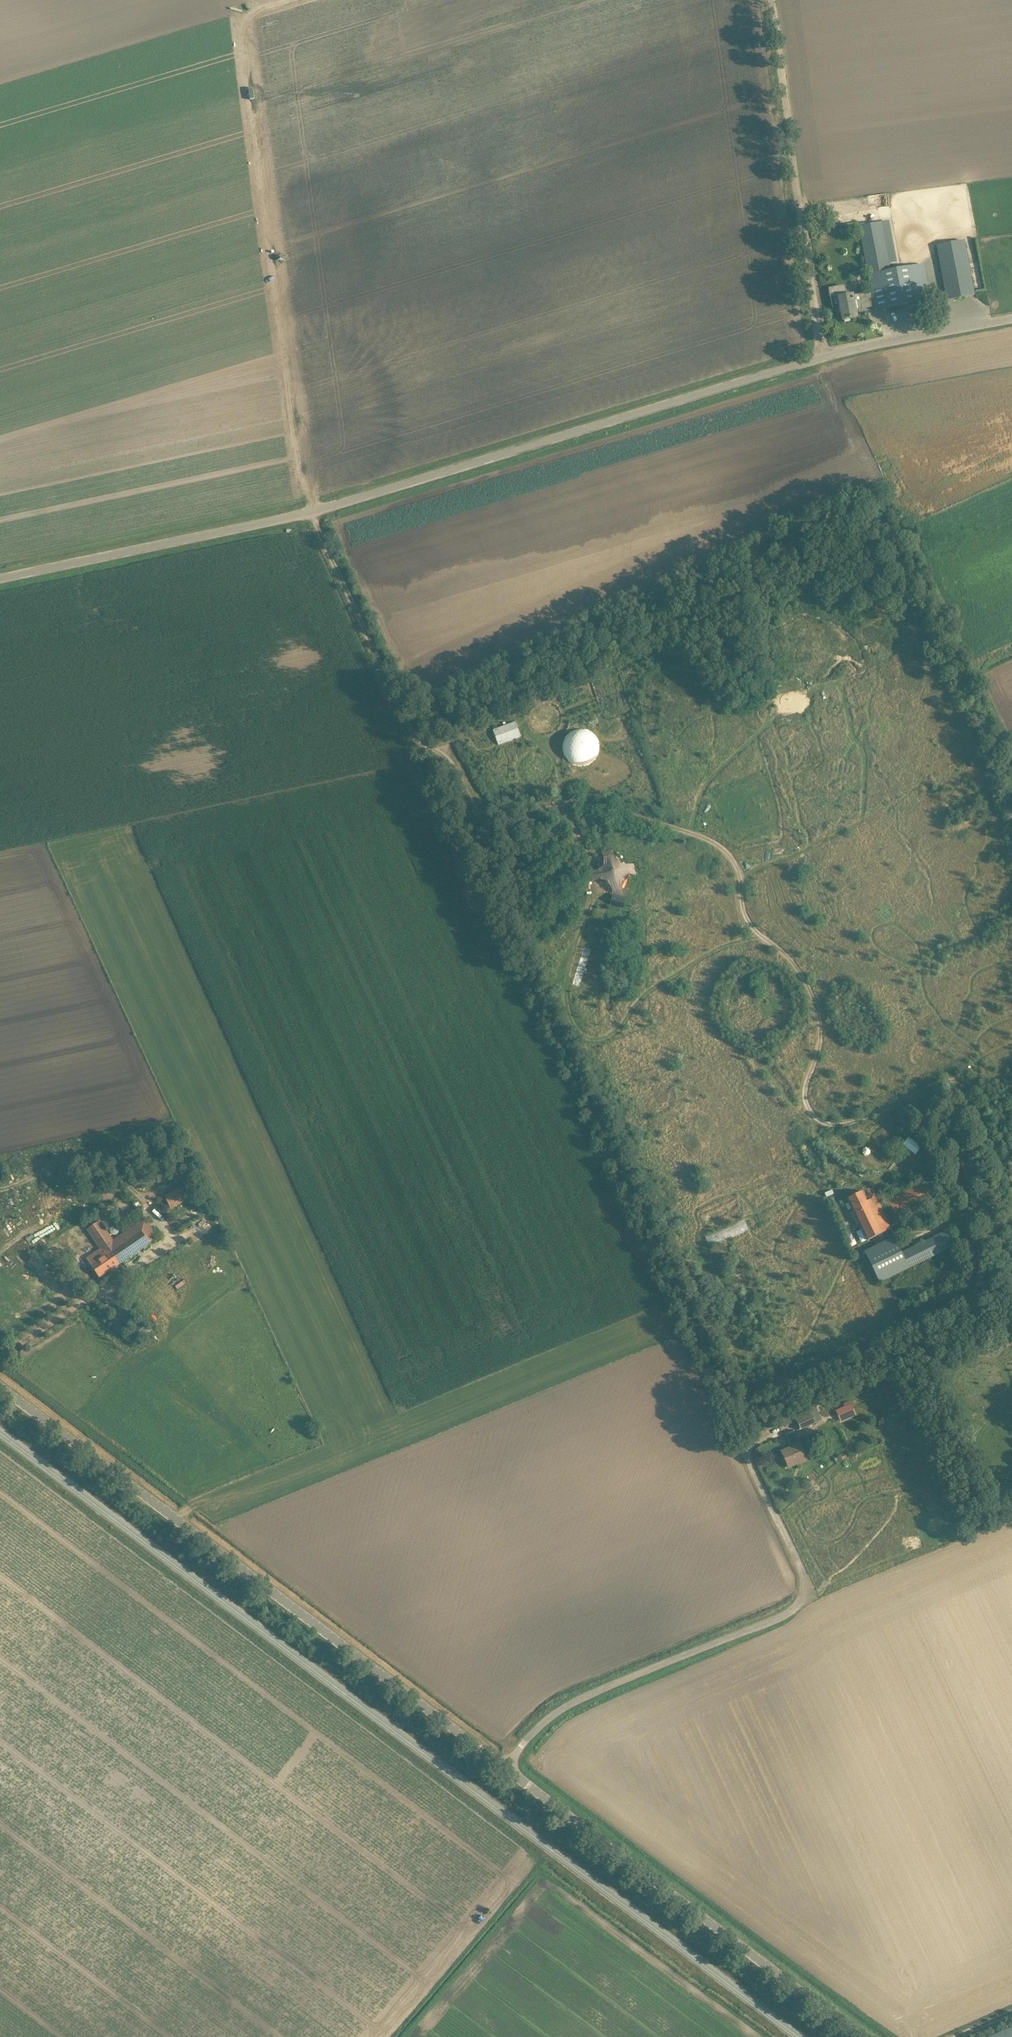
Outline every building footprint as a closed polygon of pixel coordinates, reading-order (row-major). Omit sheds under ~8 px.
[(869,195),(870,206),(889,206),(889,194),(869,195)] [(859,227),(871,292),(874,304),(875,310),(930,300),(923,265),(890,271),(882,223),(859,227)] [(937,246),(948,300),(974,295),(964,241),(937,246)] [(843,321),(857,318),(855,308),(874,304),(871,292),(853,295),(846,296),(844,287),(830,289),(832,300),(838,298),(843,321)] [(498,728),(510,723),(507,717),(495,722),(498,728)] [(575,939),(579,939),(579,941),(581,944),(584,946),(587,947),(590,946),(593,944),(595,942),(595,938),(595,935),(593,932),(590,931),(587,930),(584,931),(581,932),(579,930),(576,934),(575,939)] [(592,984),(593,977),(579,975),(578,982),(592,984)] [(968,1182),(979,1176),(971,1163),(961,1169),(968,1182)] [(924,1181),(887,1199),(896,1218),(933,1200),(924,1181)] [(181,1187),(164,1194),(169,1208),(186,1201),(181,1187)] [(890,1229),(875,1198),(873,1193),(865,1197),(863,1192),(847,1199),(867,1241),(872,1239),(875,1246),(865,1251),(880,1283),(956,1246),(949,1229),(901,1253),(893,1237),(891,1238),(887,1231),(890,1229)] [(101,1226),(99,1228),(91,1233),(102,1250),(88,1260),(100,1278),(149,1244),(157,1240),(144,1221),(138,1226),(137,1225),(114,1241),(103,1225),(101,1226)] [(126,1334),(137,1343),(147,1332),(137,1322),(126,1334)] [(845,1407),(839,1410),(843,1420),(855,1415),(851,1404),(849,1401),(844,1404),(845,1407)] [(809,1409),(794,1416),(800,1430),(815,1423),(809,1409)] [(883,1414),(879,1414),(877,1417),(878,1421),(880,1423),(884,1423),(886,1420),(886,1416),(883,1414)] [(807,1460),(799,1441),(794,1430),(786,1434),(792,1447),(782,1451),(789,1468),(800,1463),(807,1460)] [(898,1776),(886,1781),(894,1798),(906,1792),(898,1776)] [(989,2036),(1011,2036),(1011,2027),(989,2036)]
